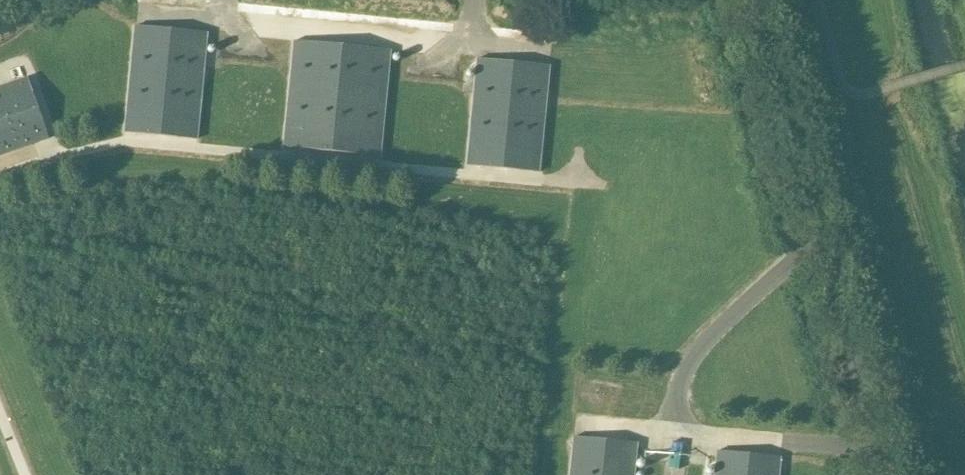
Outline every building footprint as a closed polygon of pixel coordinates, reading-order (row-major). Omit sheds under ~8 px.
[(207,32),(135,25),(125,131),(197,138),(207,32)] [(389,50),(294,40),(284,147),(380,156),(389,50)] [(549,65),(477,58),(467,165),(539,172),(549,65)] [(53,138),(32,77),(0,88),(0,157),(15,152),(53,138)] [(574,437),(570,474),(633,474),(637,443),(574,437)] [(715,450),(713,474),(777,474),(778,456),(715,450)]
